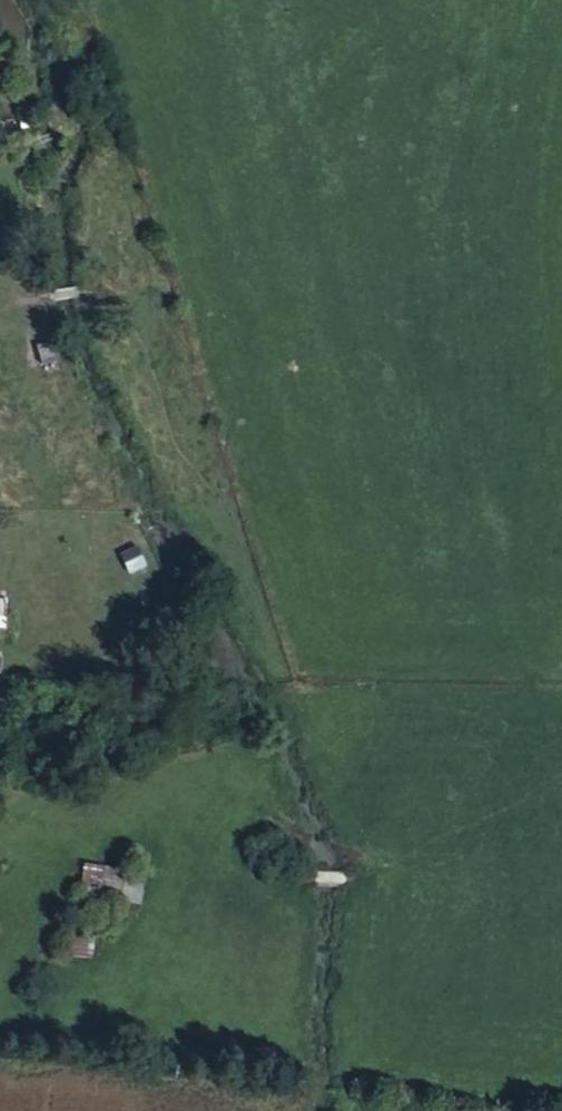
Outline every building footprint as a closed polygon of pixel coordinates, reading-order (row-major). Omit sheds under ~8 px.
[(97,896),(139,899),(141,870),(99,867),(97,896)]
